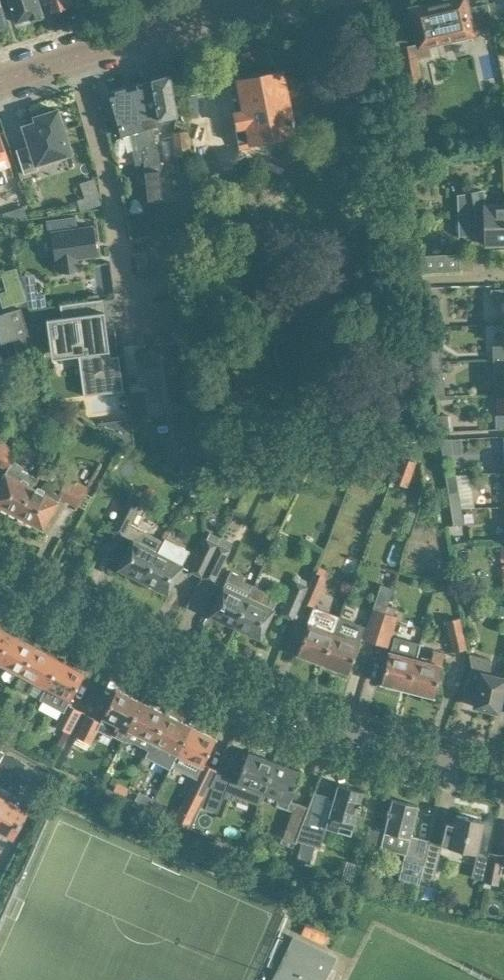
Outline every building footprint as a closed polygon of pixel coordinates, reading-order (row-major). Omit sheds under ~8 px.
[(38,0),(8,0),(16,22),(18,21),(21,23),(26,22),(28,18),(42,13),(38,0)] [(52,10),(54,9),(59,11),(64,10),(66,5),(69,4),(68,2),(73,0),(48,0),(52,10)] [(465,0),(447,0),(412,8),(420,42),(398,47),(405,88),(423,85),(419,57),(432,54),(430,44),(473,35),(465,0)] [(242,107),(233,109),(237,128),(236,128),(240,149),(256,146),(256,142),(271,139),(275,159),(306,153),(303,138),(296,139),(295,134),(296,134),(288,96),(295,95),(299,88),(298,81),(291,76),(285,78),(283,70),(236,80),(242,107)] [(178,116),(171,74),(154,79),(161,123),(177,119),(178,116)] [(152,80),(132,86),(148,151),(143,153),(145,174),(146,174),(149,199),(164,197),(161,170),(162,170),(160,153),(152,126),(161,123),(154,79),(152,79),(152,80)] [(148,151),(132,86),(109,92),(122,135),(133,132),(134,135),(132,136),(136,149),(133,150),(136,162),(137,162),(141,175),(145,174),(143,153),(148,151)] [(65,132),(64,127),(66,126),(63,116),(62,111),(59,112),(58,109),(34,116),(36,121),(23,126),(25,131),(29,145),(19,148),(16,149),(24,174),(37,169),(36,164),(72,152),(65,132)] [(191,157),(189,129),(171,131),(173,158),(191,157)] [(0,136),(0,183),(8,180),(4,167),(10,165),(0,136)] [(203,221),(198,173),(175,175),(179,223),(203,221)] [(486,202),(485,192),(484,192),(483,189),(478,190),(478,189),(472,191),(472,194),(458,195),(459,235),(485,235),(485,245),(503,244),(503,201),(486,202)] [(153,235),(150,210),(130,214),(135,239),(153,235)] [(75,217),(47,221),(49,235),(53,235),(56,260),(59,259),(61,271),(78,269),(77,257),(96,254),(94,240),(98,240),(96,228),(93,229),(92,226),(77,229),(75,217)] [(421,272),(460,271),(459,254),(421,255),(421,272)] [(3,307),(26,300),(16,268),(1,272),(6,291),(0,293),(0,297),(3,307)] [(492,289),(492,303),(502,302),(503,324),(503,289),(492,289)] [(443,324),(440,296),(425,298),(428,325),(440,324),(443,324)] [(22,307),(28,305),(26,300),(3,307),(5,312),(0,313),(0,335),(2,342),(13,339),(23,369),(44,363),(35,332),(30,334),(22,307)] [(109,351),(104,311),(62,317),(46,319),(48,332),(52,358),(78,355),(84,354),(90,395),(124,390),(119,358),(118,358),(110,359),(108,351),(109,351)] [(503,324),(503,344),(493,344),(494,358),(503,358),(503,324)] [(179,375),(175,343),(152,346),(153,353),(137,355),(141,384),(157,382),(160,403),(181,400),(182,408),(195,406),(191,374),(179,375)] [(494,358),(495,372),(503,372),(503,358),(494,358)] [(446,395),(442,360),(438,360),(432,361),(436,395),(446,395)] [(450,430),(449,413),(438,415),(440,431),(450,430)] [(496,414),(496,428),(503,428),(503,413),(496,414)] [(131,418),(98,422),(135,446),(131,418)] [(454,454),(451,438),(451,437),(441,439),(443,456),(454,454)] [(18,449),(0,440),(0,464),(9,468),(7,471),(6,470),(0,481),(0,505),(16,514),(32,485),(36,478),(22,470),(24,466),(12,461),(18,449)] [(462,508),(457,473),(446,473),(452,509),(460,508),(462,508)] [(43,528),(60,496),(78,505),(89,486),(71,476),(61,494),(54,490),(54,489),(55,487),(55,485),(54,483),(53,482),(52,481),(50,480),(48,480),(47,481),(45,481),(44,483),(41,487),(38,486),(37,487),(32,485),(16,514),(43,528)] [(159,550),(165,540),(131,523),(141,503),(145,494),(134,488),(129,497),(112,529),(132,539),(117,568),(143,581),(159,550)] [(465,523),(462,508),(460,508),(452,509),(454,525),(465,523)] [(220,539),(221,539),(222,536),(211,531),(207,537),(191,570),(202,575),(220,539)] [(166,538),(165,540),(159,550),(143,581),(167,594),(183,563),(189,550),(166,538)] [(214,581),(230,549),(230,548),(232,545),(221,539),(220,539),(202,575),(214,581)] [(234,626),(254,584),(243,579),(244,576),(229,570),(209,614),(234,626)] [(315,606),(327,576),(315,571),(309,585),(302,600),(315,606)] [(309,585),(296,579),(282,613),(294,619),(302,600),(309,585)] [(279,596),(254,584),(234,626),(260,637),(279,596)] [(376,642),(386,612),(374,608),(364,639),(376,642)] [(313,610),(296,654),(322,663),(339,620),(313,610)] [(386,612),(376,642),(388,646),(398,615),(386,612)] [(467,648),(460,617),(447,620),(455,651),(467,648)] [(348,673),(360,640),(359,640),(363,629),(339,620),(322,663),(348,673)] [(11,634),(0,628),(0,656),(11,634)] [(35,647),(11,634),(0,656),(0,663),(21,674),(35,647)] [(390,649),(381,683),(407,690),(416,656),(420,643),(394,636),(390,649)] [(40,698),(60,660),(35,647),(21,674),(16,685),(40,698)] [(434,697),(446,652),(435,649),(432,660),(416,656),(407,690),(434,697)] [(503,683),(503,675),(492,672),(491,658),(470,653),(472,667),(463,689),(477,692),(474,706),(498,711),(501,698),(503,683)] [(68,704),(84,673),(60,660),(40,698),(63,710),(56,725),(65,729),(63,735),(67,737),(82,711),(68,704)] [(121,740),(141,702),(116,690),(101,721),(88,715),(74,743),(88,750),(99,729),(121,740)] [(153,741),(166,714),(141,702),(121,740),(122,741),(123,739),(148,751),(153,741)] [(177,753),(190,726),(166,714),(153,741),(177,753)] [(218,770),(203,763),(215,738),(190,726),(177,753),(172,766),(195,777),(188,791),(204,798),(218,770)] [(262,792),(274,762),(248,752),(238,780),(233,793),(258,803),(262,792)] [(276,804),(287,808),(301,772),(274,762),(262,792),(279,798),(276,804)] [(231,777),(219,773),(205,808),(218,812),(224,796),(231,777)] [(119,781),(115,790),(126,795),(130,786),(119,781)] [(314,792),(309,806),(296,841),(321,848),(327,828),(351,835),(363,791),(337,784),(333,800),(329,799),(329,796),(314,792)] [(6,800),(0,811),(0,831),(13,838),(27,811),(6,800)] [(411,835),(418,806),(392,800),(385,830),(380,848),(405,854),(399,878),(419,883),(421,876),(422,873),(421,873),(429,839),(411,835)] [(293,810),(281,843),(294,847),(296,841),(309,806),(296,802),(293,810)] [(477,853),(484,822),(457,815),(454,825),(446,823),(442,843),(443,843),(443,845),(477,853)] [(192,828),(194,822),(183,817),(180,823),(192,828)] [(430,839),(429,839),(421,873),(422,873),(421,876),(434,878),(443,845),(443,843),(442,843),(430,840),(430,839)] [(484,886),(491,887),(492,883),(499,884),(501,873),(503,874),(503,852),(503,854),(491,851),(484,886)] [(334,958),(294,938),(274,979),(323,979),(334,958)]
